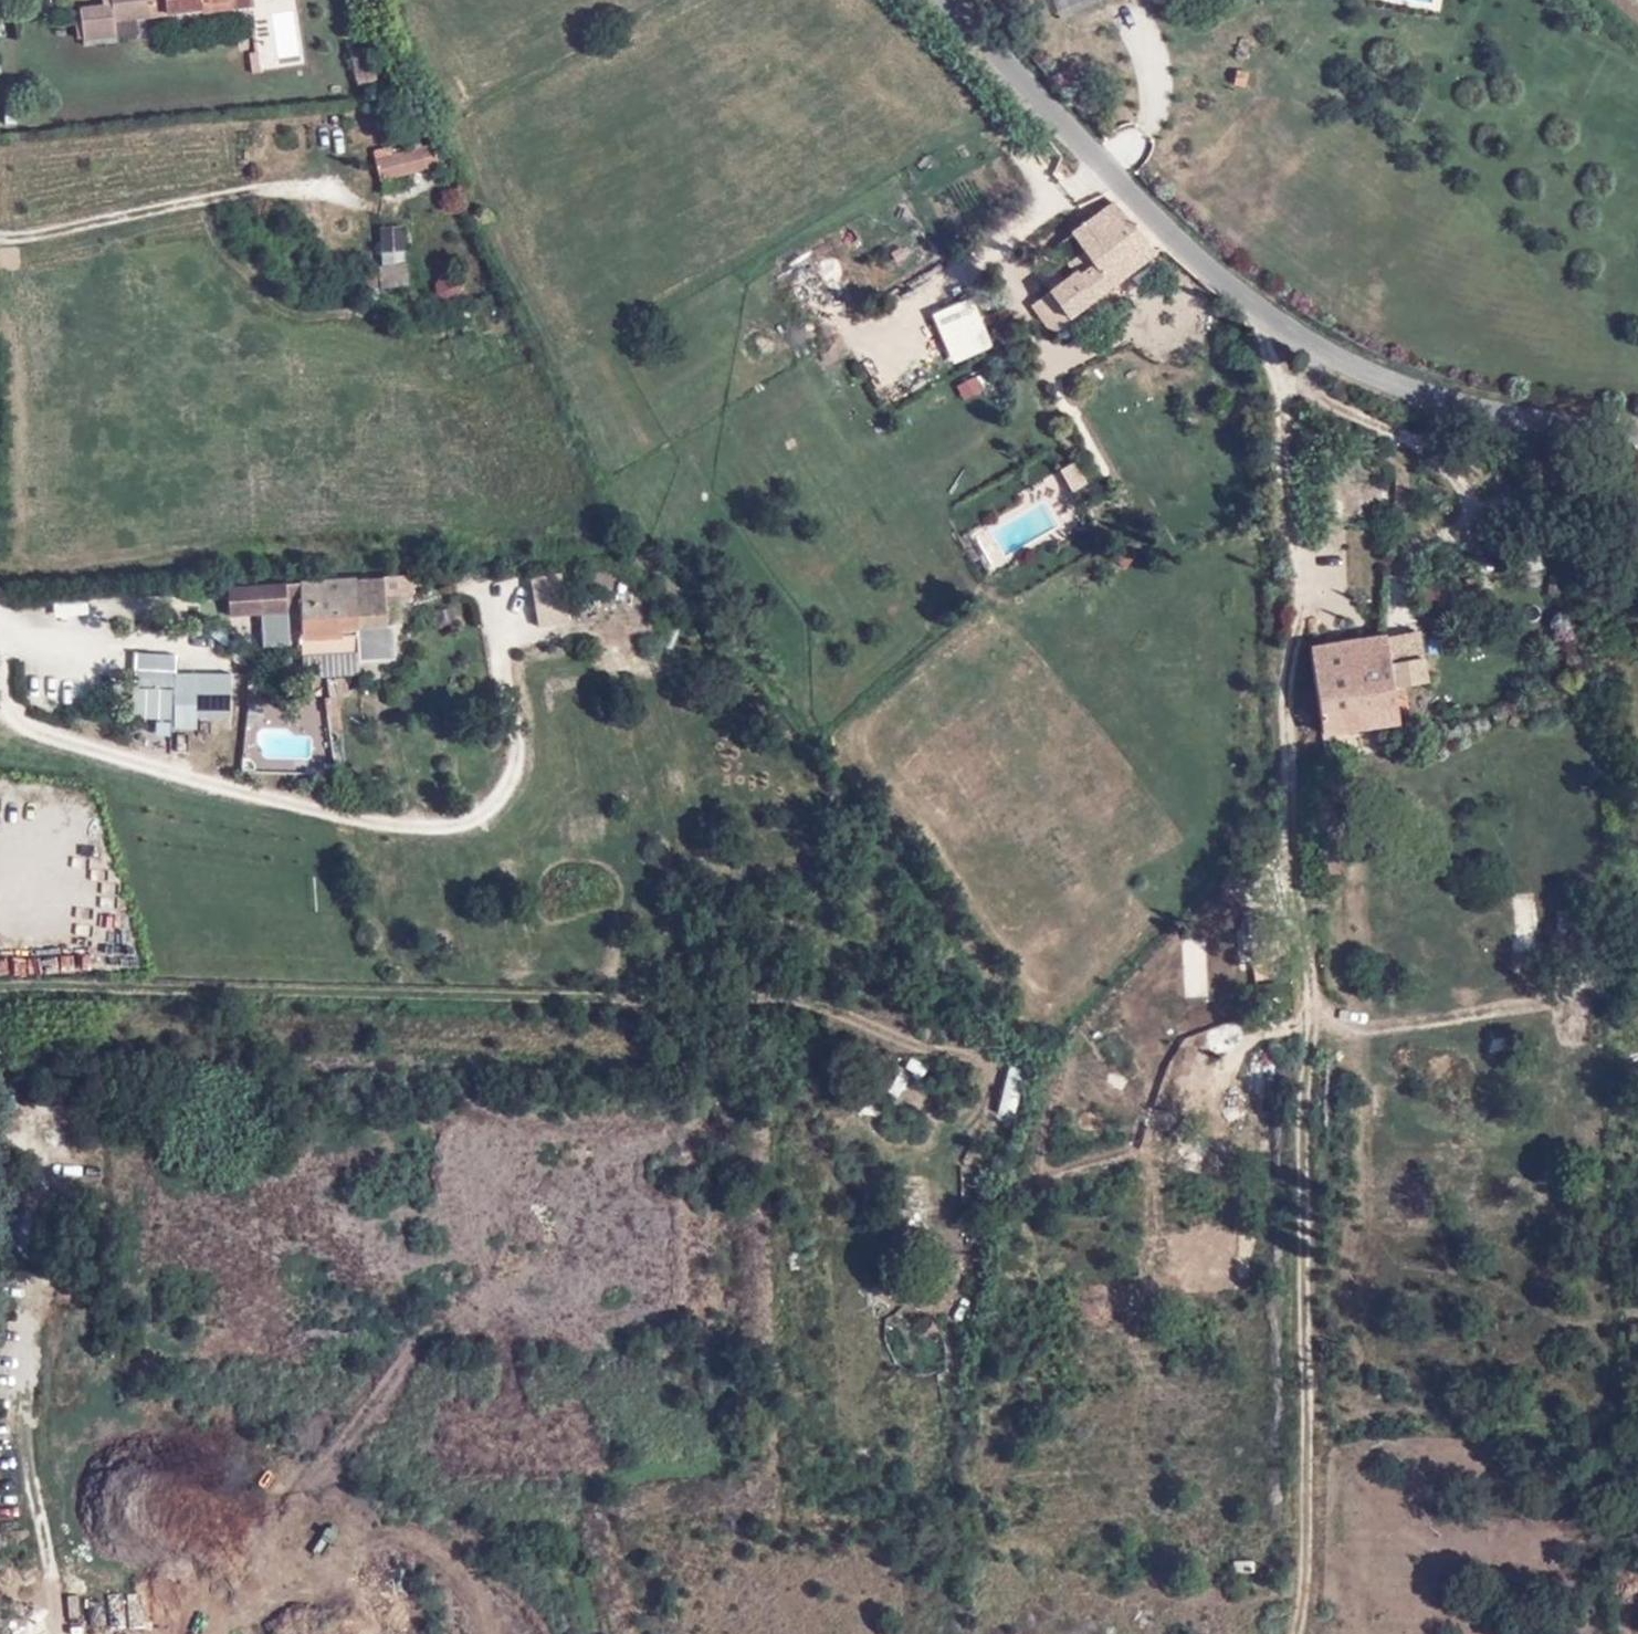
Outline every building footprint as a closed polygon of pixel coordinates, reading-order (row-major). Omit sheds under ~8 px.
[(86,11),(90,39),(115,36),(112,17),(155,12),(157,29),(171,28),(169,19),(254,8),(253,0),(108,0),(109,8),(86,11)] [(372,54),(354,59),(364,95),(381,90),(372,54)] [(433,146),(377,157),(381,176),(436,164),(433,146)] [(1165,250),(1116,189),(1061,232),(1088,266),(1037,306),(1059,334),(1165,250)] [(377,228),(382,288),(408,286),(403,226),(377,228)] [(973,301),(939,311),(945,332),(979,322),(973,301)] [(958,359),(982,353),(979,338),(954,344),(958,359)] [(964,403),(986,393),(978,376),(956,386),(964,403)] [(386,578),(228,587),(230,619),(302,615),(304,658),(361,655),(361,662),(397,660),(395,626),(388,626),(386,578)] [(569,587),(535,593),(543,623),(575,618),(569,587)] [(1418,636),(1309,647),(1317,723),(1392,715),(1390,696),(1423,692),(1418,636)] [(180,649),(133,648),(132,687),(174,688),(173,703),(200,704),(200,714),(234,715),(235,673),(180,671),(180,649)] [(347,677),(327,679),(329,698),(349,697),(347,677)] [(1255,949),(1290,948),(1290,927),(1271,927),(1270,918),(1255,919),(1255,949)] [(1005,1067),(999,1116),(1019,1118),(1025,1069),(1005,1067)] [(128,1595),(129,1622),(143,1622),(142,1594),(128,1595)]
